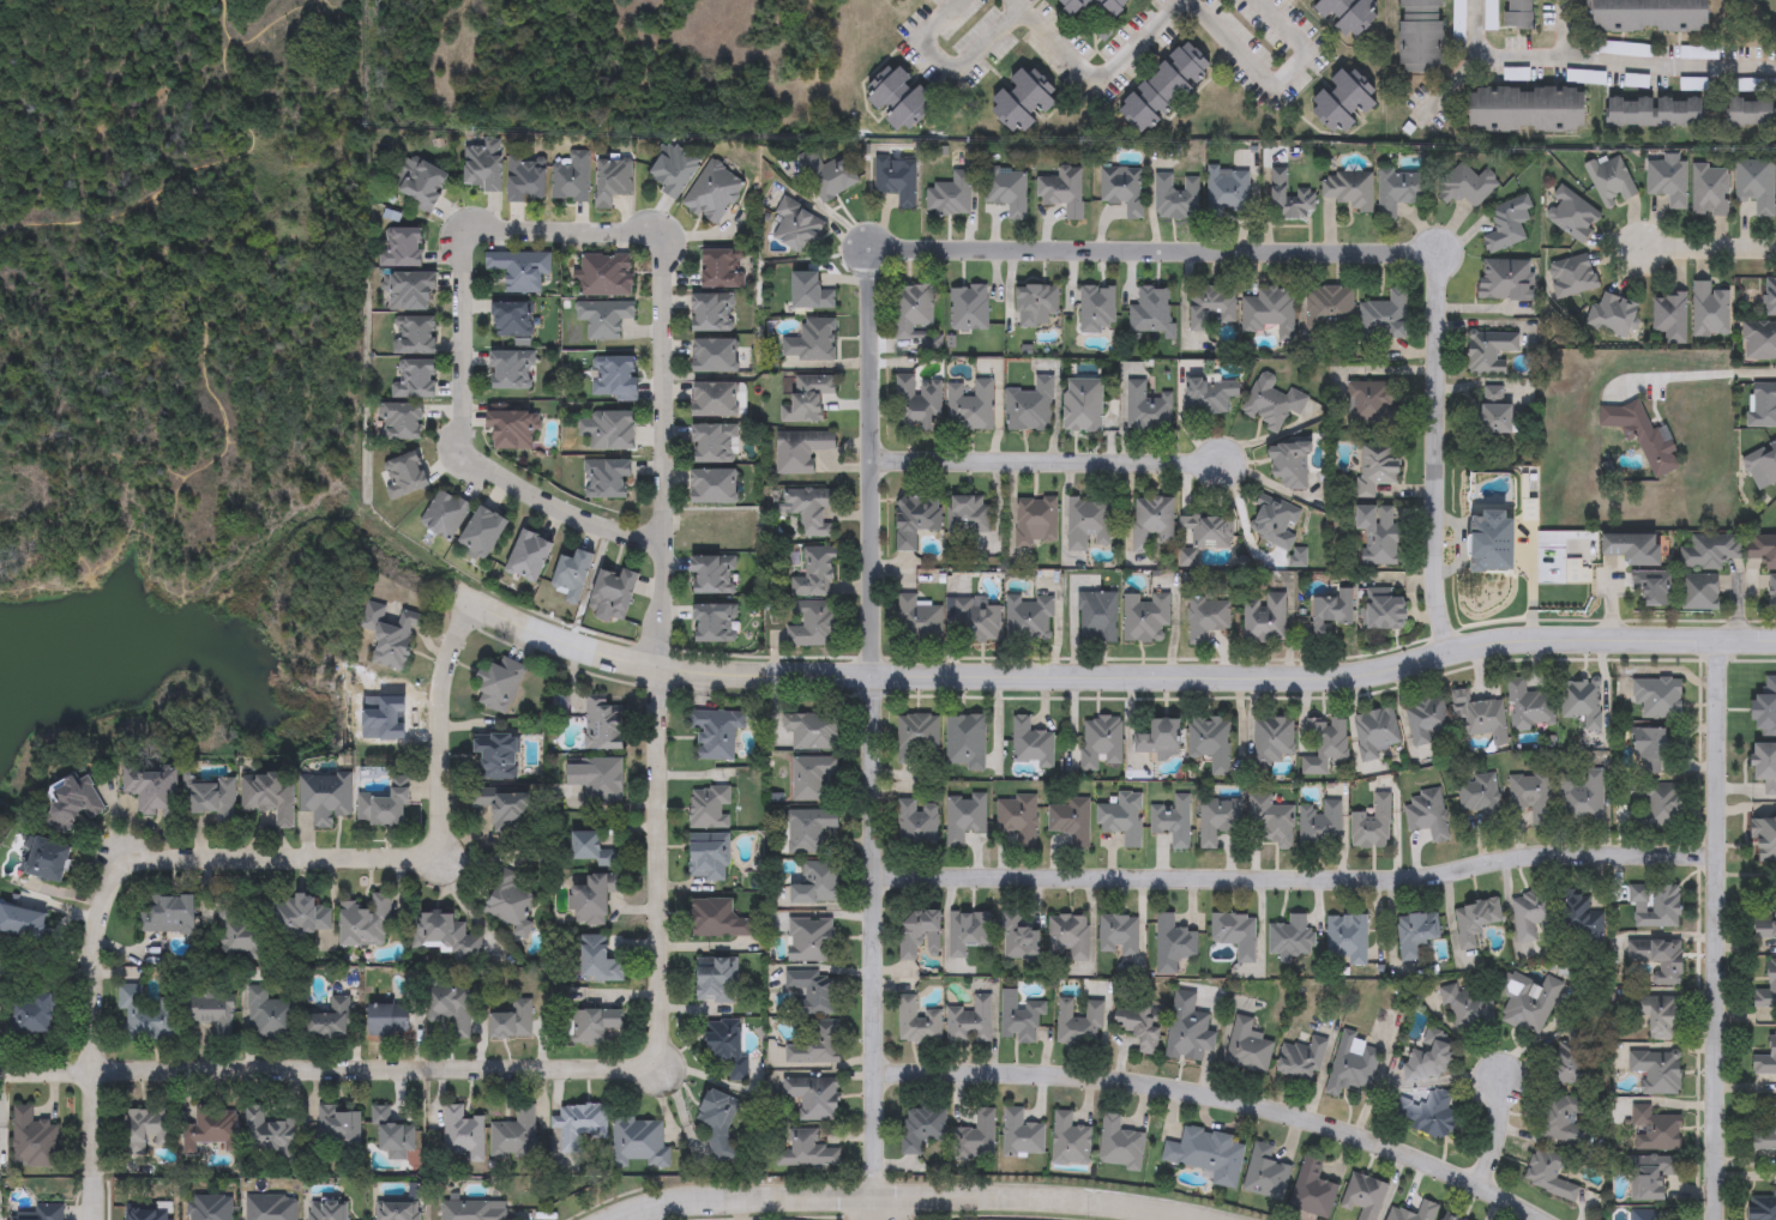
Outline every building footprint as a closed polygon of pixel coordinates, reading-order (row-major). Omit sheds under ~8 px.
[(1079,20),(1059,0),(1100,0),(1079,20)] [(1118,12),(1105,0),(1130,0),(1118,12)] [(1322,2),(1320,0),(1375,0),(1380,6),(1373,12),(1380,19),(1351,46),(1316,7),(1322,2)] [(1399,73),(1401,0),(1444,0),(1443,73),(1399,73)] [(1455,37),(1455,0),(1465,0),(1465,37),(1455,37)] [(1506,29),(1507,0),(1537,0),(1536,29),(1506,29)] [(1595,30),(1595,0),(1712,0),(1711,32),(1595,30)] [(1145,137),(1118,110),(1187,40),(1215,67),(1145,137)] [(911,131),(905,125),(899,132),(866,98),(899,65),(938,103),(911,131)] [(1056,101),(1021,138),(987,104),(1027,66),(1054,93),(1052,96),(1056,101)] [(1378,101),(1341,138),(1307,105),(1344,68),(1378,101)] [(1471,132),(1471,87),(1588,87),(1588,132),(1471,132)] [(1732,97),(1775,97),(1775,127),(1732,127),(1732,97)] [(1706,98),(1706,127),(1611,127),(1611,98),(1706,98)] [(502,189),(465,189),(465,139),(502,139),(502,189)] [(667,186),(650,175),(670,143),(702,163),(678,200),(663,192),(667,186)] [(862,185),(819,204),(799,155),(814,149),(821,165),(849,153),(862,185)] [(590,151),(590,201),(553,201),(553,164),(570,164),(570,151),(590,151)] [(1606,210),(1587,168),(1620,153),(1639,195),(1606,210)] [(450,175),(429,216),(413,206),(415,201),(396,192),(414,157),(450,175)] [(547,157),(547,201),(508,201),(508,157),(547,157)] [(1775,158),(1775,217),(1758,217),(1758,201),(1739,201),(1739,158),(1775,158)] [(597,159),(632,159),(632,195),(613,195),(613,210),(596,210),(597,159)] [(746,181),(718,228),(682,206),(710,159),(746,181)] [(875,193),(875,159),(916,159),(915,210),(898,210),(899,194),(875,193)] [(1688,161),(1688,210),(1669,210),(1669,195),(1648,195),(1648,161),(1688,161)] [(1503,183),(1475,210),(1462,195),(1450,206),(1434,189),(1463,162),(1479,179),(1488,169),(1503,183)] [(1729,217),(1693,217),(1693,165),(1729,165),(1729,217)] [(1102,204),(1101,169),(1143,168),(1144,219),(1127,221),(1126,203),(1102,204)] [(1208,168),(1248,168),(1248,212),(1208,213),(1208,168)] [(1066,205),(1038,205),(1037,177),(1058,177),(1058,169),(1083,169),(1083,222),(1067,222),(1066,205)] [(1272,218),(1272,169),(1290,169),(1290,188),(1314,188),(1314,218),(1272,218)] [(1397,204),(1397,218),(1379,218),(1379,170),(1431,170),(1431,204),(1397,204)] [(985,204),(985,171),(1025,171),(1025,221),(1009,221),(1009,204),(985,204)] [(1323,200),(1323,173),(1373,174),(1373,213),(1349,213),(1349,201),(1323,200)] [(952,183),(952,174),(969,174),(969,215),(927,215),(927,183),(952,183)] [(1156,175),(1174,175),(1174,188),(1184,188),(1184,176),(1199,176),(1199,219),(1156,219),(1156,175)] [(1560,203),(1553,197),(1563,185),(1603,218),(1581,246),(1547,218),(1560,203)] [(1522,225),(1528,242),(1488,254),(1482,235),(1497,231),(1489,209),(1529,195),(1533,210),(1529,211),(1533,222),(1522,225)] [(773,238),(784,219),(775,215),(783,199),(824,221),(806,255),(773,238)] [(422,267),(383,267),(383,229),(422,229),(422,267)] [(745,289),(703,289),(703,249),(745,249),(745,289)] [(549,253),(549,277),(543,277),(543,294),(506,294),(506,272),(486,271),(486,253),(549,253)] [(633,255),(633,297),(580,297),(580,255),(633,255)] [(1599,290),(1555,300),(1547,265),(1591,255),(1599,290)] [(1481,260),(1536,261),(1535,302),(1481,301),(1481,260)] [(821,272),(821,285),(835,285),(835,310),(794,310),(794,272),(821,272)] [(434,273),(434,310),(390,310),(390,291),(384,291),(384,273),(434,273)] [(1765,279),(1775,279),(1775,318),(1765,318),(1765,279)] [(1712,283),(1712,290),(1730,290),(1730,338),(1693,338),(1693,283),(1712,283)] [(1018,330),(1018,286),(1058,285),(1058,316),(1040,316),(1040,330),(1018,330)] [(932,286),(932,327),(915,327),(915,340),(896,340),(895,286),(932,286)] [(951,286),(988,286),(988,331),(951,331),(951,286)] [(1080,288),(1114,288),(1114,333),(1080,333),(1080,288)] [(1130,307),(1139,307),(1139,288),(1169,288),(1169,332),(1130,332),(1130,307)] [(1211,322),(1211,332),(1191,332),(1191,288),(1235,288),(1235,322),(1211,322)] [(1353,288),(1353,337),(1307,337),(1307,288),(1353,288)] [(1277,334),(1242,334),(1242,296),(1257,296),(1257,290),(1294,289),(1294,342),(1277,342),(1277,334)] [(1407,339),(1357,339),(1357,302),(1390,302),(1390,290),(1407,290),(1407,339)] [(1600,308),(1603,294),(1640,304),(1628,340),(1587,327),(1593,306),(1600,308)] [(694,295),(735,295),(735,332),(694,332),(694,295)] [(1686,345),(1666,345),(1666,333),(1654,333),(1654,295),(1687,295),(1686,345)] [(494,338),(494,301),(531,301),(531,338),(494,338)] [(634,303),(634,320),(621,319),(621,342),(588,340),(589,322),(577,321),(577,302),(634,303)] [(435,355),(393,355),(393,318),(435,318),(435,355)] [(836,319),(836,362),(784,362),(784,338),(801,338),(801,319),(836,319)] [(1742,324),(1775,324),(1775,361),(1742,361),(1742,324)] [(1507,375),(1468,375),(1469,333),(1521,333),(1521,352),(1507,352),(1507,375)] [(696,374),(696,339),(739,339),(739,374),(696,374)] [(534,351),(534,389),(492,389),(492,351),(534,351)] [(594,357),(639,357),(639,401),(616,401),(616,397),(594,397),(594,357)] [(399,399),(399,361),(435,361),(435,399),(399,399)] [(1308,397),(1300,417),(1287,412),(1278,431),(1241,416),(1260,372),(1280,379),(1276,387),(1288,392),(1289,388),(1308,397)] [(824,423),(782,423),(782,399),(794,399),(794,376),(836,376),(836,397),(824,397),(824,423)] [(940,431),(896,431),(896,376),(916,376),(916,385),(940,385),(940,431)] [(1053,378),(1052,431),(1006,430),(1006,391),(1035,391),(1035,378),(1053,378)] [(1187,379),(1239,379),(1239,401),(1230,401),(1229,415),(1186,415),(1187,379)] [(949,431),(949,382),(964,382),(964,394),(974,394),(974,381),(993,381),(993,431),(949,431)] [(1172,431),(1127,430),(1127,382),(1148,382),(1148,395),(1172,395),(1172,431)] [(1347,382),(1393,382),(1393,424),(1347,424),(1347,382)] [(739,417),(696,417),(696,383),(739,383),(739,417)] [(1748,383),(1775,383),(1775,428),(1750,429),(1748,383)] [(1102,433),(1064,433),(1064,386),(1102,386),(1102,433)] [(1515,434),(1482,434),(1482,387),(1515,387),(1515,434)] [(1634,428),(1600,428),(1601,407),(1619,407),(1642,400),(1652,431),(1667,425),(1676,452),(1676,457),(1681,469),(1652,479),(1634,428)] [(423,441),(383,440),(384,404),(423,405),(423,441)] [(492,411),(534,411),(534,451),(490,449),(492,411)] [(590,451),(590,413),(636,413),(636,451),(590,451)] [(696,464),(696,424),(739,424),(739,464),(696,464)] [(779,475),(779,431),(836,433),(836,451),(814,451),(814,475),(779,475)] [(1308,443),(1308,490),(1280,489),(1281,479),(1271,479),(1272,442),(1308,443)] [(1740,458),(1775,443),(1775,482),(1764,487),(1757,470),(1747,475),(1740,458)] [(1375,484),(1374,497),(1357,496),(1361,446),(1393,448),(1392,457),(1402,458),(1399,485),(1375,484)] [(387,489),(393,487),(386,463),(419,452),(431,488),(392,500),(387,489)] [(632,460),(632,499),(585,499),(586,460),(632,460)] [(738,470),(738,503),(693,503),(693,470),(738,470)] [(419,524),(441,488),(471,507),(450,543),(419,524)] [(802,537),(802,514),(784,514),(784,489),(836,490),(835,537),(802,537)] [(991,534),(952,534),(952,496),(991,496),(991,534)] [(1173,497),(1173,552),(1133,552),(1134,497),(1173,497)] [(1287,563),(1290,552),(1251,539),(1264,497),(1304,509),(1293,543),(1308,548),(1301,568),(1287,563)] [(919,552),(897,552),(897,499),(940,499),(940,532),(919,532),(919,552)] [(1058,499),(1056,545),(1017,545),(1018,499),(1058,499)] [(1110,549),(1067,549),(1067,499),(1110,499),(1110,549)] [(510,523),(487,560),(458,543),(481,506),(510,523)] [(1357,506),(1398,506),(1397,566),(1362,564),(1363,531),(1356,531),(1357,506)] [(1518,572),(1475,572),(1474,511),(1518,511),(1518,572)] [(1190,549),(1190,533),(1179,533),(1179,515),(1232,515),(1232,549),(1190,549)] [(507,572),(524,530),(555,542),(538,584),(507,572)] [(1626,557),(1603,557),(1603,533),(1664,533),(1664,566),(1626,566),(1626,557)] [(1722,569),(1685,569),(1686,534),(1741,536),(1741,558),(1722,558),(1722,569)] [(1748,536),(1775,536),(1775,570),(1768,570),(1768,560),(1750,560),(1748,536)] [(578,605),(566,602),(571,591),(553,585),(564,555),(573,557),(577,548),(596,555),(578,605)] [(836,548),(836,597),(793,597),(793,568),(803,568),(803,548),(836,548)] [(696,594),(696,556),(736,556),(736,594),(696,594)] [(639,576),(626,620),(590,609),(603,566),(639,576)] [(1673,572),(1673,605),(1646,605),(1646,593),(1633,593),(1633,572),(1673,572)] [(1720,575),(1720,610),(1682,610),(1682,575),(1720,575)] [(1350,624),(1328,624),(1328,641),(1313,641),(1313,594),(1335,594),(1335,590),(1350,590),(1350,624)] [(1392,597),(1409,597),(1409,629),(1365,629),(1365,590),(1392,590),(1392,597)] [(1118,592),(1118,641),(1079,641),(1079,592),(1118,592)] [(898,642),(899,594),(919,594),(919,604),(941,604),(941,642),(898,642)] [(1124,642),(1124,594),(1169,596),(1169,627),(1163,627),(1163,642),(1124,642)] [(1286,594),(1286,642),(1251,642),(1251,594),(1286,594)] [(1007,596),(1053,597),(1052,642),(1006,640),(1007,596)] [(1188,598),(1230,598),(1229,632),(1206,632),(1206,645),(1188,645),(1188,598)] [(949,599),(1000,599),(1000,640),(949,641),(949,599)] [(420,615),(407,671),(373,663),(379,634),(361,629),(367,602),(420,615)] [(791,646),(791,602),(836,602),(836,646),(791,646)] [(735,605),(735,642),(696,642),(696,605),(735,605)] [(501,666),(505,658),(526,666),(507,715),(474,703),(489,662),(501,666)] [(1764,676),(1775,676),(1775,736),(1754,736),(1756,694),(1764,694),(1764,676)] [(1554,691),(1557,729),(1511,731),(1509,680),(1527,678),(1527,693),(1554,691)] [(1684,719),(1633,719),(1633,680),(1684,680),(1684,719)] [(1601,682),(1601,730),(1584,730),(1584,717),(1561,717),(1561,682),(1601,682)] [(1504,699),(1507,745),(1494,747),(1493,735),(1467,737),(1465,720),(1456,721),(1452,690),(1469,689),(1470,702),(1504,699)] [(1407,702),(1445,697),(1450,739),(1413,744),(1407,702)] [(625,750),(586,750),(586,700),(624,700),(625,750)] [(1354,715),(1395,708),(1402,745),(1377,749),(1379,760),(1362,763),(1354,715)] [(743,713),(743,727),(735,727),(735,761),(698,761),(698,729),(691,729),(691,712),(743,713)] [(837,750),(793,751),(793,733),(784,733),(784,715),(837,714),(837,750)] [(897,763),(897,714),(938,714),(938,763),(897,763)] [(985,771),(967,771),(967,766),(946,766),(946,715),(985,715),(985,771)] [(1054,731),(1053,766),(1012,765),(1013,715),(1030,715),(1030,730),(1054,731)] [(1121,717),(1121,763),(1098,763),(1098,771),(1083,771),(1083,717),(1121,717)] [(1229,777),(1212,777),(1212,757),(1190,757),(1190,717),(1229,717),(1229,777)] [(1151,733),(1151,719),(1180,719),(1180,753),(1136,753),(1136,733),(1151,733)] [(1254,719),(1294,719),(1294,763),(1254,763),(1254,719)] [(1329,775),(1304,775),(1304,756),(1311,756),(1310,720),(1347,719),(1348,760),(1329,761),(1329,775)] [(1637,773),(1637,729),(1670,729),(1670,759),(1663,759),(1663,773),(1637,773)] [(482,755),(475,755),(476,732),(519,733),(518,780),(482,780),(482,755)] [(1756,744),(1775,744),(1775,797),(1766,797),(1766,783),(1756,783),(1756,744)] [(794,802),(794,757),(837,757),(837,777),(824,777),(824,802),(794,802)] [(624,761),(622,804),(586,804),(586,786),(567,786),(567,760),(624,761)] [(139,796),(124,796),(125,766),(177,767),(175,816),(139,815),(139,796)] [(70,771),(97,783),(92,795),(108,801),(100,821),(79,813),(71,833),(48,823),(70,771)] [(1582,777),(1582,772),(1603,772),(1603,823),(1560,823),(1560,777),(1582,777)] [(1509,774),(1551,773),(1552,826),(1534,826),(1533,809),(1510,809),(1509,774)] [(300,774),(353,774),(353,817),(332,817),(332,828),(314,828),(314,814),(300,814),(300,774)] [(242,813),(242,777),(294,777),(294,831),(277,831),(276,811),(242,813)] [(359,796),(392,797),(392,777),(410,778),(409,827),(359,826),(359,796)] [(1459,813),(1462,778),(1500,780),(1498,815),(1459,813)] [(236,815),(187,815),(187,781),(236,781),(236,815)] [(1633,784),(1682,784),(1682,827),(1633,827),(1633,784)] [(729,787),(729,829),(691,829),(691,787),(729,787)] [(1409,832),(1404,796),(1441,790),(1450,841),(1433,845),(1431,828),(1409,832)] [(530,832),(494,831),(494,808),(471,808),(471,791),(531,792),(530,832)] [(1098,805),(1118,805),(1119,793),(1142,793),(1142,848),(1124,848),(1124,833),(1098,833),(1098,805)] [(986,795),(986,833),(964,833),(964,848),(947,848),(947,795),(986,795)] [(1190,851),(1173,851),(1173,834),(1150,834),(1150,807),(1174,807),(1174,795),(1188,795),(1190,851)] [(1391,848),(1351,848),(1351,814),(1374,814),(1374,795),(1391,795),(1391,848)] [(997,797),(1036,797),(1036,848),(1017,848),(1017,834),(997,834),(997,797)] [(1067,805),(1067,798),(1089,798),(1089,848),(1070,848),(1070,833),(1048,833),(1048,805),(1067,805)] [(1241,798),(1241,833),(1218,833),(1218,850),(1200,850),(1200,798),(1241,798)] [(1277,850),(1277,841),(1259,841),(1260,801),(1294,801),(1293,850),(1277,850)] [(1342,801),(1342,847),(1301,847),(1301,808),(1323,808),(1323,801),(1342,801)] [(899,846),(899,802),(937,802),(937,846),(899,846)] [(788,854),(788,811),(837,811),(836,841),(837,841),(837,854),(788,854)] [(1754,813),(1775,813),(1775,862),(1754,862),(1754,813)] [(572,862),(572,832),(603,833),(603,846),(619,846),(619,863),(572,862)] [(728,880),(691,881),(690,835),(727,834),(728,880)] [(62,886),(25,874),(36,837),(73,847),(62,886)] [(801,877),(801,863),(839,863),(839,905),(794,905),(794,877),(801,877)] [(481,916),(500,872),(518,880),(514,886),(540,896),(524,934),(481,916)] [(608,926),(571,925),(572,883),(585,883),(585,875),(622,875),(622,894),(608,894),(608,926)] [(1633,929),(1633,887),(1681,887),(1681,929),(1633,929)] [(1764,889),(1775,889),(1775,939),(1754,940),(1753,917),(1764,917),(1764,889)] [(1557,935),(1539,936),(1540,941),(1517,943),(1513,894),(1553,892),(1557,935)] [(391,893),(391,947),(342,947),(342,904),(372,904),(372,893),(391,893)] [(1605,911),(1603,937),(1561,936),(1563,894),(1591,895),(1590,911),(1605,911)] [(194,896),(194,934),(143,934),(143,896),(194,896)] [(218,954),(218,899),(264,898),(264,954),(218,954)] [(317,907),(332,907),(332,936),(272,935),(272,898),(317,898),(317,907)] [(693,937),(693,900),(734,900),(734,919),(752,919),(752,937),(693,937)] [(1456,906),(1500,900),(1504,924),(1480,926),(1482,948),(1461,952),(1456,906)] [(1041,959),(1003,959),(1003,911),(1021,911),(1021,928),(1041,928),(1041,959)] [(943,959),(901,959),(901,912),(943,912),(943,959)] [(968,947),(968,959),(950,959),(950,912),(992,912),(992,947),(968,947)] [(457,914),(457,923),(466,923),(466,936),(481,936),(481,961),(454,961),(454,950),(413,950),(413,914),(457,914)] [(1175,928),(1198,929),(1198,960),(1181,959),(1180,974),(1156,974),(1157,914),(1175,914),(1175,928)] [(1239,944),(1211,944),(1211,914),(1256,914),(1256,965),(1239,965),(1239,944)] [(1312,955),(1269,955),(1269,924),(1289,924),(1289,914),(1312,914),(1312,955)] [(1399,916),(1439,914),(1440,941),(1417,942),(1419,961),(1401,962),(1399,916)] [(1049,961),(1049,916),(1090,916),(1090,961),(1049,961)] [(1138,916),(1138,954),(1100,954),(1100,916),(1138,916)] [(1368,916),(1367,965),(1328,965),(1328,916),(1368,916)] [(790,962),(790,918),(836,918),(836,962),(790,962)] [(583,982),(583,935),(608,935),(608,960),(624,960),(624,982),(583,982)] [(1655,986),(1655,962),(1628,962),(1628,941),(1684,940),(1685,985),(1655,986)] [(698,1003),(698,959),(736,959),(736,1003),(698,1003)] [(1769,960),(1775,960),(1775,1009),(1754,1009),(1754,990),(1769,990),(1769,960)] [(789,1015),(789,972),(838,972),(838,1016),(789,1015)] [(1510,999),(1498,993),(1507,973),(1542,988),(1546,977),(1563,983),(1540,1038),(1501,1022),(1510,999)] [(1476,980),(1492,1021),(1457,1034),(1441,995),(1476,980)] [(126,1043),(125,1010),(119,1010),(119,985),(144,984),(144,999),(177,999),(177,1041),(126,1043)] [(269,1002),(296,1002),(296,1040),(249,1041),(248,986),(269,986),(269,1002)] [(470,986),(470,1040),(451,1040),(451,1022),(429,1022),(429,986),(470,986)] [(1046,1003),(1046,1015),(1038,1015),(1037,1043),(1001,1041),(1003,990),(1018,991),(1017,1002),(1046,1003)] [(1204,1063),(1167,1058),(1175,991),(1197,993),(1194,1013),(1216,1015),(1211,1053),(1205,1052),(1204,1063)] [(946,1008),(974,1008),(974,993),(992,993),(992,1043),(946,1043),(946,1008)] [(1651,1040),(1651,1019),(1634,1017),(1636,993),(1682,995),(1681,1041),(1651,1040)] [(348,1040),(306,1040),(306,1011),(331,1011),(331,995),(349,995),(348,1040)] [(899,996),(917,996),(917,1011),(941,1011),(941,1043),(899,1043),(899,996)] [(56,998),(55,1038),(14,1037),(14,998),(56,998)] [(215,1026),(187,1025),(187,998),(233,999),(231,1040),(215,1039),(215,1026)] [(531,1039),(492,1039),(492,1010),(511,1011),(511,999),(531,999),(531,1039)] [(1058,1045),(1059,999),(1074,1001),(1073,1017),(1085,1017),(1085,1001),(1103,1002),(1101,1046),(1058,1045)] [(1160,1056),(1139,1055),(1140,1035),(1114,1033),(1116,1001),(1162,1003),(1160,1056)] [(369,1037),(369,1007),(411,1007),(411,1037),(369,1037)] [(622,1029),(604,1029),(604,1044),(572,1044),(572,1010),(622,1010),(622,1029)] [(1226,1067),(1235,1016),(1253,1020),(1250,1037),(1275,1041),(1268,1075),(1226,1067)] [(1549,1080),(1565,1019),(1603,1028),(1587,1089),(1549,1080)] [(747,1061),(747,1083),(729,1082),(729,1064),(709,1064),(710,1020),(741,1020),(741,1061),(747,1061)] [(841,1064),(785,1065),(785,1043),(803,1043),(803,1023),(841,1023),(841,1064)] [(1769,1031),(1775,1031),(1775,1079),(1754,1079),(1754,1058),(1769,1058),(1769,1031)] [(1450,1032),(1452,1080),(1407,1082),(1407,1050),(1423,1050),(1423,1033),(1450,1032)] [(1342,1034),(1381,1044),(1369,1092),(1344,1086),(1342,1099),(1326,1094),(1342,1034)] [(1283,1045),(1308,1050),(1311,1038),(1326,1040),(1318,1083),(1277,1075),(1283,1045)] [(1642,1095),(1642,1074),(1628,1074),(1628,1053),(1681,1053),(1681,1095),(1642,1095)] [(796,1121),(796,1100),(783,1100),(783,1080),(838,1081),(838,1121),(796,1121)] [(1452,1140),(1393,1125),(1401,1099),(1426,1105),(1431,1088),(1452,1094),(1449,1110),(1459,1113),(1452,1140)] [(1576,1144),(1537,1135),(1546,1095),(1585,1105),(1576,1144)] [(13,1167),(14,1105),(34,1106),(34,1121),(59,1122),(59,1167),(13,1167)] [(242,1153),(182,1152),(182,1124),(195,1125),(195,1107),(242,1107),(242,1105),(264,1106),(264,1121),(297,1121),(296,1158),(242,1156),(242,1153)] [(374,1153),(373,1106),(391,1105),(392,1125),(415,1124),(416,1152),(405,1153),(407,1160),(387,1161),(386,1152),(374,1153)] [(492,1124),(516,1124),(516,1105),(536,1105),(536,1160),(490,1159),(492,1124)] [(360,1153),(318,1153),(318,1106),(338,1106),(338,1113),(360,1113),(360,1153)] [(445,1161),(445,1106),(464,1106),(464,1118),(484,1118),(484,1161),(445,1161)] [(607,1106),(607,1140),(583,1140),(583,1154),(560,1154),(560,1131),(554,1131),(554,1106),(607,1106)] [(1024,1123),(1044,1123),(1044,1154),(1004,1154),(1004,1107),(1024,1107),(1024,1123)] [(1682,1152),(1633,1150),(1633,1107),(1652,1107),(1652,1117),(1682,1117),(1682,1152)] [(922,1155),(903,1156),(903,1109),(946,1109),(946,1143),(922,1143),(922,1155)] [(956,1158),(956,1129),(976,1129),(976,1109),(994,1109),(994,1158),(956,1158)] [(146,1155),(128,1155),(128,1110),(169,1110),(169,1147),(146,1147),(146,1155)] [(1091,1128),(1091,1165),(1053,1165),(1054,1111),(1072,1111),(1072,1127),(1091,1128)] [(1103,1115),(1122,1116),(1121,1131),(1145,1133),(1143,1170),(1100,1166),(1103,1115)] [(616,1119),(663,1121),(663,1147),(669,1147),(669,1168),(646,1167),(646,1162),(630,1162),(630,1168),(614,1168),(616,1119)] [(1753,1128),(1775,1128),(1775,1150),(1753,1150),(1753,1128)] [(1238,1190),(1212,1186),(1215,1171),(1162,1162),(1166,1142),(1181,1146),(1185,1129),(1246,1140),(1238,1190)] [(818,1130),(818,1147),(841,1147),(841,1167),(776,1166),(776,1149),(787,1149),(787,1130),(818,1130)] [(1275,1148),(1272,1161),(1292,1166),(1283,1201),(1244,1191),(1256,1143),(1275,1148)] [(1577,1202),(1523,1184),(1536,1146),(1570,1156),(1561,1180),(1582,1188),(1577,1202)] [(1305,1156),(1323,1162),(1318,1179),(1339,1186),(1330,1219),(1289,1209),(1305,1156)] [(1633,1202),(1633,1156),(1682,1156),(1682,1177),(1667,1177),(1667,1202),(1633,1202)] [(1387,1184),(1377,1219),(1359,1219),(1361,1213),(1342,1207),(1351,1172),(1387,1184)] [(296,1192),(297,1219),(245,1219),(245,1194),(296,1192)] [(1750,1192),(1775,1193),(1775,1219),(1750,1219),(1750,1192)] [(234,1195),(234,1219),(189,1219),(189,1195),(234,1195)] [(1439,1206),(1434,1219),(1388,1219),(1392,1207),(1417,1215),(1422,1200),(1439,1206)] [(506,1201),(506,1219),(441,1219),(441,1201),(506,1201)] [(347,1202),(347,1219),(308,1219),(308,1202),(347,1202)] [(420,1202),(420,1219),(377,1219),(377,1202),(420,1202)] [(173,1204),(173,1219),(125,1219),(125,1206),(173,1204)] [(64,1208),(63,1219),(12,1219),(12,1207),(64,1208)] [(1675,1210),(1675,1219),(1631,1219),(1631,1210),(1675,1210)]
